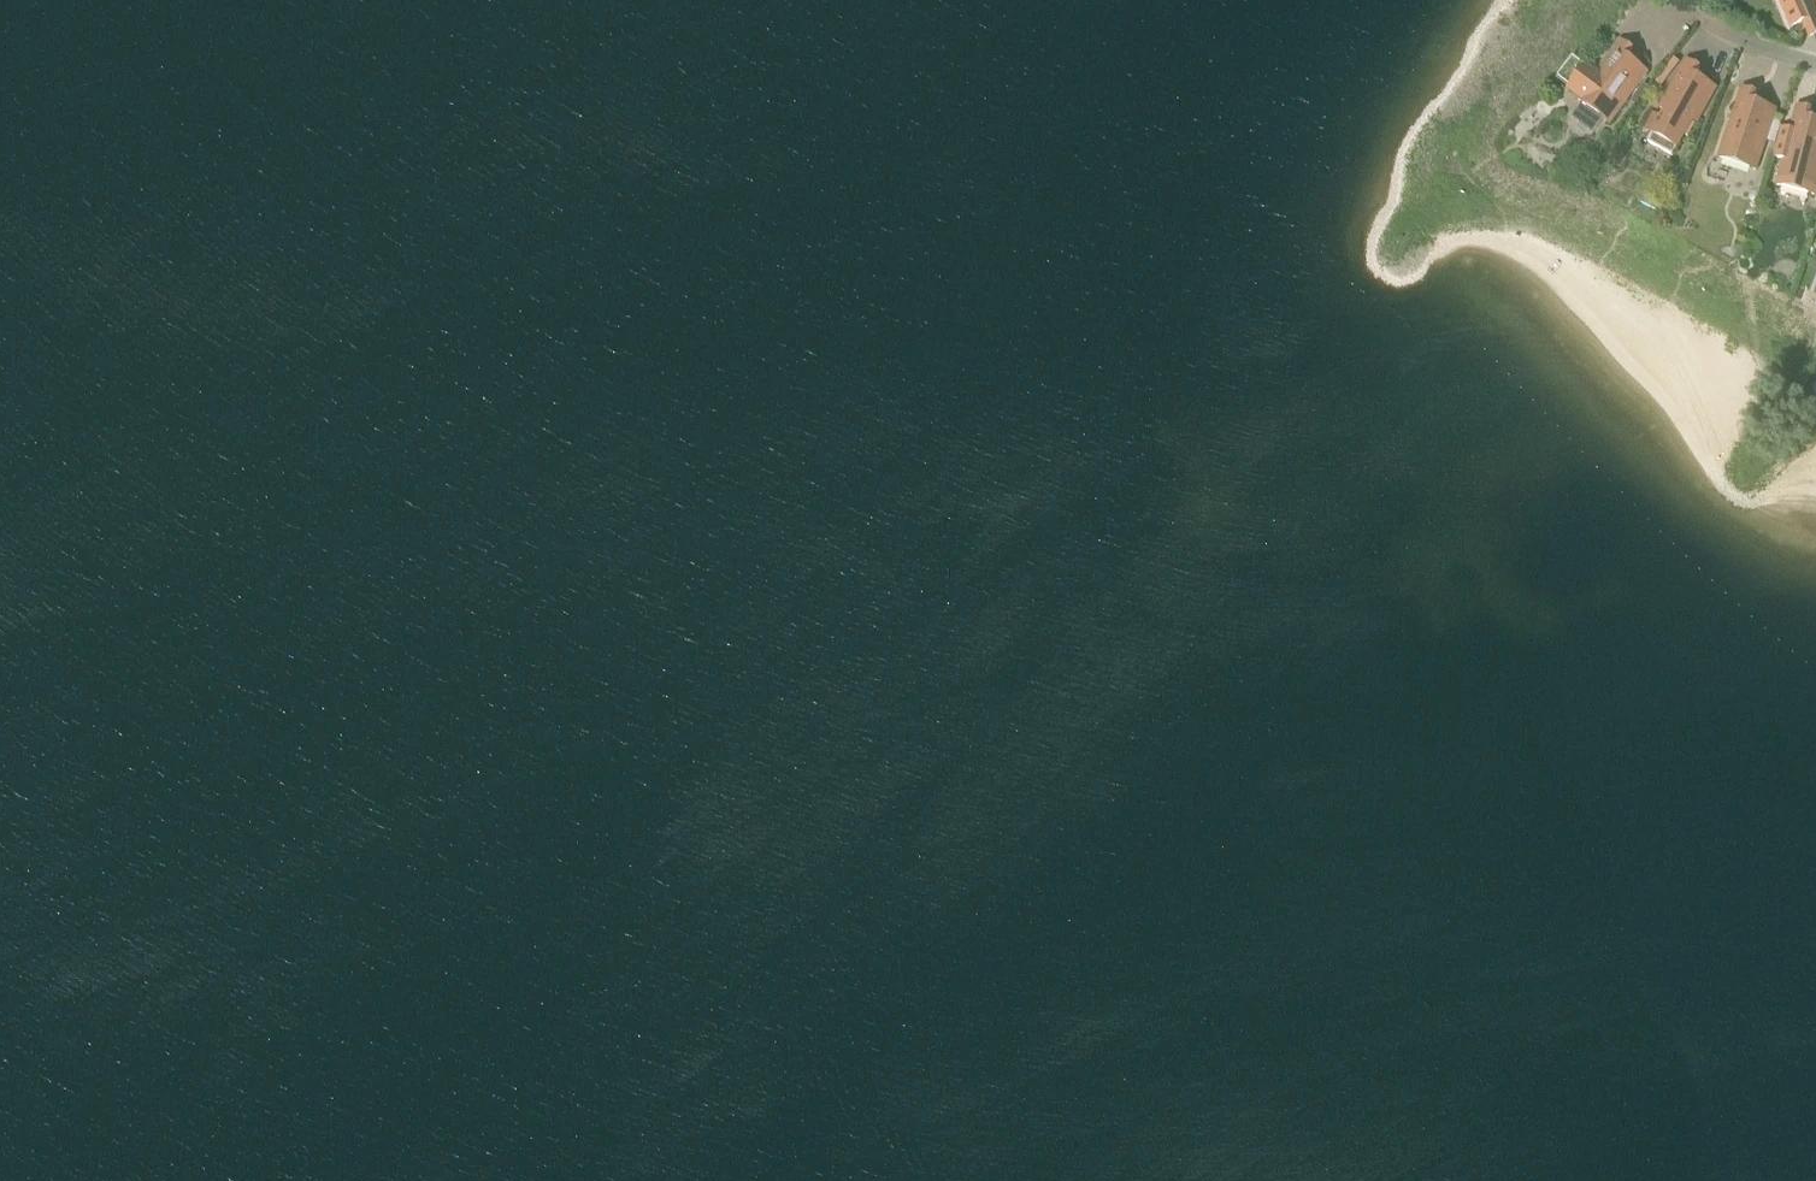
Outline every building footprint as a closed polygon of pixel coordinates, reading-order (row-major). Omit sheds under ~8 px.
[(1810,36),(1815,34),(1815,0),(1795,0),(1810,36)] [(1587,65),(1569,88),(1580,96),(1578,99),(1609,122),(1647,70),(1627,56),(1633,48),(1621,40),(1597,73),(1587,65)] [(1653,111),(1644,128),(1653,133),(1648,142),(1672,155),(1692,119),(1697,122),(1716,87),(1695,75),(1699,67),(1687,60),(1661,107),(1665,109),(1661,116),(1653,111)] [(1756,92),(1742,87),(1719,157),(1756,169),(1776,109),(1753,101),(1756,92)] [(1815,188),(1815,120),(1809,118),(1811,109),(1797,105),(1791,129),(1782,127),(1774,157),(1783,160),(1779,176),(1777,184),(1814,194),(1815,188)]
